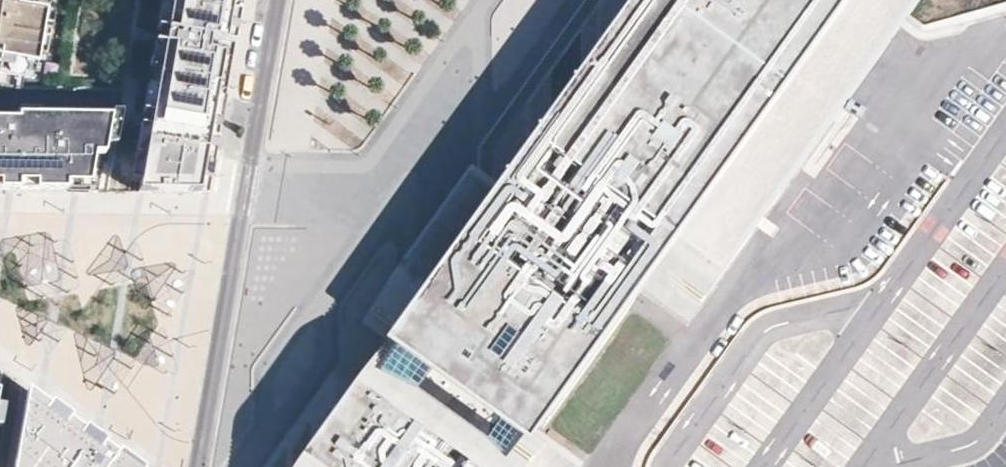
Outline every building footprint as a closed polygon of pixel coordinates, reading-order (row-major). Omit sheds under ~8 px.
[(43,82),(57,0),(0,0),(0,81),(43,82)] [(138,193),(203,193),(218,101),(225,102),(228,83),(233,57),(224,56),(234,0),(172,0),(170,8),(166,32),(156,31),(154,45),(164,47),(159,73),(156,88),(152,114),(142,113),(140,127),(149,129),(140,182),(138,193)] [(224,56),(233,57),(239,20),(243,0),(234,0),(224,56)] [(504,189),(512,195),(365,400),(356,393),(303,466),(508,466),(637,286),(688,323),(834,121),(825,115),(908,0),(639,0),(504,189)] [(918,3),(914,0),(908,0),(825,115),(834,121),(918,3)] [(160,7),(156,31),(166,32),(170,8),(160,7)] [(164,47),(154,45),(149,72),(159,73),(164,47)] [(156,88),(147,87),(142,113),(152,114),(156,88)] [(218,101),(203,193),(209,193),(221,123),(225,102),(218,101)] [(0,122),(0,191),(21,191),(98,192),(98,191),(98,190),(98,189),(99,188),(110,123),(0,122)] [(149,129),(140,127),(131,181),(140,182),(149,129)] [(504,189),(356,393),(365,400),(512,195),(504,189)] [(688,323),(637,286),(508,466),(585,466),(688,323)] [(39,329),(58,348),(76,330),(57,311),(39,329)] [(9,400),(1,398),(5,373),(0,370),(0,451),(9,400)] [(24,383),(8,466),(143,466),(24,383)]
